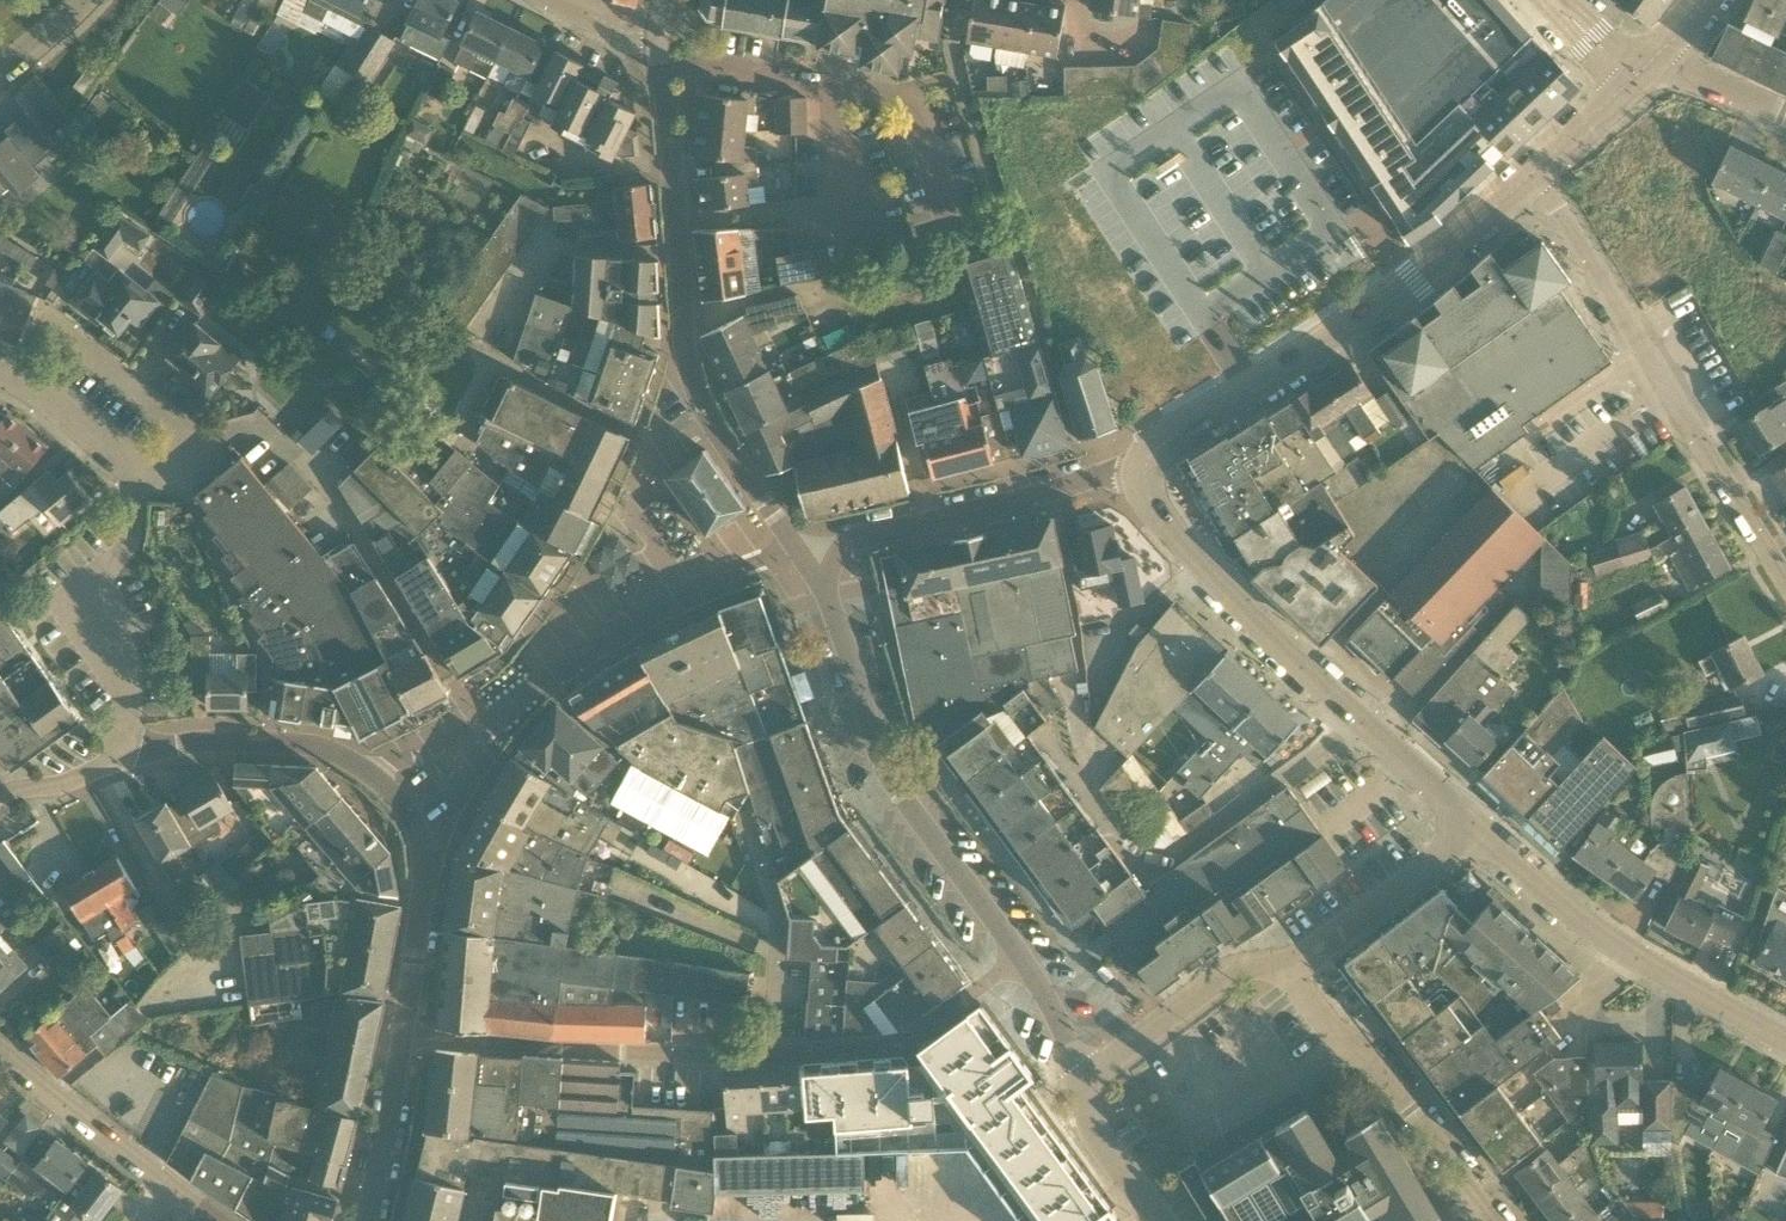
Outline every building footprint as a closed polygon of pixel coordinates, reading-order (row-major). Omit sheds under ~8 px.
[(178,16),(190,0),(160,0),(159,2),(178,16)] [(243,31),(263,41),(283,0),(259,0),(243,31)] [(371,25),(373,21),(361,15),(369,0),(285,0),(278,15),(316,33),(322,21),(354,37),(310,103),(331,117),(341,101),(382,32),(371,25)] [(401,40),(441,60),(450,40),(441,36),(450,17),(452,18),(455,13),(453,12),(457,3),(452,0),(420,0),(416,9),(401,40)] [(699,6),(700,8),(701,8),(708,18),(707,19),(709,20),(710,19),(723,21),(722,26),(725,27),(725,26),(766,33),(766,37),(778,39),(779,35),(820,42),(827,0),(702,0),(701,6),(699,6)] [(819,46),(863,54),(862,64),(898,70),(902,50),(913,52),(915,34),(938,38),(944,0),(827,0),(820,42),(819,46)] [(1005,0),(973,0),(966,41),(972,42),(970,51),(974,58),(990,60),(992,46),(997,46),(1005,0)] [(997,46),(1026,51),(1034,4),(1020,2),(1021,0),(1005,0),(997,46)] [(1090,9),(1150,18),(1152,4),(1139,2),(1140,0),(1091,0),(1090,9)] [(1274,40),(1285,58),(1288,57),(1324,111),(1322,113),(1334,131),(1336,129),(1398,223),(1396,225),(1408,243),(1441,220),(1439,217),(1459,198),(1460,199),(1475,184),(1474,183),(1494,165),(1492,163),(1504,151),(1460,104),(1531,36),(1499,0),(1324,0),(1318,6),(1312,9),(1315,13),(1274,40)] [(1279,2),(1287,13),(1305,0),(1281,0),(1279,2)] [(1650,26),(1670,0),(1616,0),(1650,26)] [(1727,25),(1729,25),(1720,44),(1713,59),(1727,66),(1785,94),(1785,35),(1781,32),(1785,21),(1785,0),(1753,0),(1743,20),(1746,22),(1742,30),(1728,23),(1727,25)] [(1048,7),(1034,4),(1026,51),(1057,57),(1066,5),(1049,2),(1048,7)] [(496,60),(511,29),(478,13),(468,35),(455,63),(470,70),(487,79),(496,60)] [(1163,20),(1160,34),(1189,38),(1191,24),(1163,20)] [(544,45),(511,29),(496,60),(513,68),(503,86),(520,94),(533,67),(544,45)] [(341,101),(356,112),(373,87),(368,83),(395,41),(382,32),(341,101)] [(1189,38),(1160,34),(1158,48),(1185,64),(1189,38)] [(1158,48),(1147,57),(1165,79),(1185,64),(1158,48)] [(585,146),(591,149),(613,160),(615,154),(622,157),(640,155),(638,134),(628,129),(636,112),(609,99),(618,82),(605,75),(598,89),(577,79),(584,65),(556,51),(545,73),(533,100),(560,113),(553,126),(586,143),(585,146)] [(1479,99),(1467,111),(1475,119),(1508,154),(1579,88),(1546,52),(1532,65),(1523,54),(1503,74),(1491,87),(1482,96),(1479,99)] [(1147,57),(1136,65),(1146,94),(1165,79),(1147,57)] [(74,86),(83,93),(101,71),(91,64),(74,86)] [(440,65),(427,94),(442,101),(456,72),(440,65)] [(1121,66),(1122,95),(1146,94),(1136,65),(1121,66)] [(1093,66),(1078,67),(1079,95),(1093,95),(1093,66)] [(1093,66),(1093,95),(1108,95),(1107,66),(1093,66)] [(1122,95),(1121,66),(1107,66),(1108,95),(1122,95)] [(1065,96),(1079,95),(1078,67),(1064,67),(1065,96)] [(997,91),(997,76),(987,76),(987,91),(997,91)] [(1006,76),(997,76),(997,91),(1006,91),(1006,76)] [(224,114),(203,147),(228,162),(249,130),(270,96),(246,81),(224,114)] [(745,130),(747,114),(755,115),(757,93),(742,91),(741,99),(697,95),(696,109),(699,109),(698,126),(745,130)] [(487,141),(503,149),(516,120),(521,122),(523,117),(529,105),(514,97),(505,115),(500,112),(494,125),(495,126),(487,141)] [(806,118),(806,97),(776,98),(777,119),(806,118)] [(521,122),(516,120),(503,149),(515,155),(531,122),(523,117),(521,122)] [(807,133),(806,118),(777,119),(777,134),(807,133)] [(757,161),(757,164),(767,163),(766,151),(756,152),(755,148),(744,147),(745,130),(698,126),(696,142),(693,142),(691,156),(722,159),(722,158),(757,161)] [(23,156),(7,138),(0,144),(0,196),(11,187),(17,195),(39,176),(23,156)] [(1758,205),(1775,170),(1776,168),(1756,158),(1755,160),(1732,149),(1733,147),(1730,145),(1712,182),(1758,205)] [(722,158),(722,159),(723,176),(695,179),(696,193),(700,193),(702,210),(749,204),(747,187),(759,186),(757,164),(757,161),(722,158)] [(1785,219),(1785,175),(1775,170),(1758,205),(1785,219)] [(554,207),(555,221),(655,210),(652,183),(614,187),(615,200),(554,207)] [(520,195),(511,208),(536,226),(548,209),(520,195)] [(502,221),(528,239),(536,226),(511,208),(502,221)] [(555,221),(557,238),(581,240),(580,230),(594,228),(594,231),(618,229),(619,241),(634,239),(657,237),(655,210),(555,221)] [(152,235),(120,215),(95,248),(110,259),(125,239),(142,251),(152,235)] [(502,221),(493,234),(519,252),(528,239),(502,221)] [(738,229),(695,230),(704,301),(746,296),(738,229)] [(1112,347),(1169,319),(1127,230),(1094,246),(1120,301),(1095,312),(1112,347)] [(1776,230),(1759,264),(1776,272),(1785,252),(1785,235),(1776,230)] [(3,250),(9,239),(0,234),(0,248),(3,250)] [(484,247),(510,264),(519,252),(493,234),(484,247)] [(9,239),(3,250),(17,259),(23,248),(9,239)] [(999,408),(1011,405),(1023,455),(1067,443),(1054,394),(1008,241),(955,257),(962,280),(984,356),(999,408)] [(1378,344),(1367,352),(1380,372),(1429,440),(1438,433),(1475,470),(1528,432),(1523,425),(1592,376),(1612,362),(1560,289),(1571,282),(1542,241),(1537,244),(1528,250),(1522,255),(1519,252),(1518,250),(1516,248),(1514,247),(1512,246),(1509,246),(1507,245),(1504,246),(1502,246),(1500,247),(1498,248),(1498,249),(1496,247),(1491,252),(1490,252),(1471,269),(1472,270),(1455,286),(1454,284),(1434,301),(1435,302),(1416,316),(1416,315),(1395,331),(1396,331),(1378,344)] [(475,259),(501,277),(510,264),(484,247),(475,259)] [(17,259),(32,268),(38,257),(23,248),(17,259)] [(809,251),(814,280),(830,277),(826,248),(809,251)] [(809,251),(793,254),(797,282),(814,280),(809,251)] [(793,254),(776,257),(781,285),(797,282),(793,254)] [(576,284),(658,297),(658,292),(659,292),(658,260),(578,255),(576,284)] [(475,259),(466,272),(492,290),(501,277),(475,259)] [(38,279),(51,288),(62,272),(48,263),(38,279)] [(897,293),(920,288),(952,281),(948,264),(919,270),(919,267),(893,272),(897,293)] [(205,315),(226,284),(200,267),(178,298),(205,315)] [(80,293),(72,303),(88,316),(91,311),(102,320),(119,334),(131,319),(140,326),(155,307),(158,304),(159,302),(146,291),(120,270),(109,282),(97,273),(80,293)] [(466,272),(458,285),(484,303),(492,290),(466,272)] [(13,287),(0,281),(0,318),(13,287)] [(626,326),(647,333),(655,336),(661,337),(660,303),(657,303),(658,297),(576,284),(574,307),(602,317),(617,322),(627,325),(626,326)] [(449,298),(475,316),(484,303),(458,285),(449,298)] [(2,334),(1,336),(18,343),(37,296),(13,287),(0,318),(0,333),(2,334)] [(647,333),(626,326),(627,325),(617,322),(602,317),(591,347),(564,337),(573,307),(537,294),(523,332),(513,361),(538,378),(605,410),(627,421),(635,424),(637,418),(636,418),(657,358),(658,358),(659,354),(642,348),(647,333)] [(705,334),(701,336),(724,385),(727,391),(770,370),(764,357),(754,336),(805,312),(797,295),(745,307),(748,313),(744,316),(722,326),(705,334)] [(466,328),(475,316),(449,298),(440,310),(466,328)] [(992,462),(983,422),(973,426),(968,404),(979,402),(982,413),(999,408),(984,356),(954,365),(952,357),(942,360),(932,319),(916,324),(931,392),(907,398),(918,442),(924,441),(933,478),(934,477),(935,478),(936,478),(936,477),(991,463),(991,464),(992,463),(992,462)] [(205,403),(242,357),(222,340),(220,343),(195,323),(183,338),(168,357),(181,368),(173,378),(205,403)] [(900,328),(871,335),(878,363),(907,356),(905,349),(900,328)] [(770,370),(727,391),(747,433),(790,413),(787,405),(805,397),(878,363),(871,335),(856,342),(831,354),(787,374),(783,364),(770,370)] [(1116,428),(1118,427),(1117,424),(1116,424),(1111,407),(1099,365),(1087,357),(1081,337),(1059,344),(1065,363),(1059,376),(1079,440),(1081,439),(1116,428)] [(1348,362),(1324,378),(1360,433),(1366,442),(1381,433),(1376,427),(1361,404),(1373,396),(1351,363),(1349,364),(1348,362)] [(788,445),(786,446),(794,463),(794,467),(806,517),(873,501),(909,492),(907,481),(904,469),(878,363),(805,397),(808,405),(813,420),(797,427),(802,437),(788,444),(788,445)] [(482,414),(488,417),(612,477),(631,439),(501,376),(482,414)] [(1349,440),(1360,433),(1324,378),(1299,395),(1342,459),(1355,450),(1349,440)] [(1741,424),(1760,454),(1781,440),(1785,449),(1785,380),(1777,386),(1777,385),(1758,397),(1765,408),(1741,424)] [(1376,399),(1388,419),(1395,430),(1412,419),(1390,389),(1376,399)] [(1235,538),(1295,499),(1321,482),(1334,502),(1360,486),(1347,465),(1346,465),(1342,459),(1299,395),(1287,404),(1267,417),(1266,415),(1229,438),(1228,436),(1188,461),(1192,467),(1185,471),(1198,493),(1203,495),(1207,492),(1213,503),(1210,505),(1208,510),(1222,532),(1228,528),(1235,538)] [(790,413),(747,433),(765,472),(767,475),(771,474),(794,467),(794,463),(786,446),(788,445),(788,444),(783,434),(797,427),(813,420),(808,405),(805,397),(787,405),(790,413)] [(980,413),(983,422),(992,462),(1023,455),(1011,405),(999,408),(982,413),(980,413)] [(3,458),(26,434),(20,429),(22,426),(7,414),(6,415),(0,413),(0,455),(3,458)] [(313,445),(336,424),(327,414),(304,435),(313,445)] [(518,474),(537,486),(591,519),(612,477),(488,417),(476,440),(502,461),(518,474)] [(398,466),(442,512),(439,515),(445,520),(442,523),(467,545),(543,597),(574,553),(489,502),(499,485),(495,482),(470,463),(471,461),(424,425),(402,453),(407,457),(398,466)] [(0,462),(0,475),(14,487),(47,449),(33,437),(31,439),(26,434),(3,458),(0,462)] [(349,475),(339,486),(363,523),(396,576),(408,569),(428,557),(429,557),(469,623),(480,630),(500,646),(501,646),(510,633),(515,637),(541,601),(543,597),(467,545),(442,523),(445,520),(439,515),(442,512),(398,466),(371,439),(365,445),(358,438),(343,454),(342,454),(351,464),(349,466),(354,471),(349,475)] [(666,477),(678,493),(673,497),(691,522),(696,518),(707,534),(746,507),(706,449),(666,477)] [(241,458),(195,496),(209,513),(204,517),(218,533),(213,537),(227,554),(222,558),(236,574),(231,578),(245,595),(240,598),(254,615),(249,619),(263,635),(258,639),(273,658),(270,679),(275,680),(269,717),(271,717),(271,716),(335,726),(335,725),(355,729),(360,738),(411,712),(390,671),(392,670),(352,592),(326,560),(241,458)] [(1347,465),(1360,486),(1371,479),(1358,458),(1347,465)] [(291,508),(313,489),(288,461),(266,481),(291,508)] [(1506,487),(1526,475),(1520,465),(1501,478),(1506,487)] [(1772,474),(1785,496),(1785,465),(1772,474)] [(0,511),(0,519),(12,534),(30,519),(35,514),(45,507),(60,525),(91,498),(69,472),(58,481),(49,470),(31,485),(19,495),(0,511)] [(537,486),(530,496),(501,481),(499,485),(489,502),(574,553),(591,519),(537,486)] [(1338,550),(1354,535),(1334,503),(1334,502),(1321,482),(1295,499),(1235,538),(1235,539),(1236,539),(1243,543),(1237,551),(1262,575),(1263,580),(1273,577),(1275,583),(1267,592),(1286,610),(1338,550)] [(1672,537),(1649,549),(1653,557),(1656,562),(1670,554),(1711,532),(1686,487),(1665,499),(1655,505),(1672,537)] [(1536,531),(1522,518),(1497,495),(1493,490),(1460,523),(1458,522),(1456,524),(1457,526),(1365,620),(1349,637),(1392,679),(1394,677),(1413,695),(1473,632),(1476,629),(1468,621),(1509,579),(1508,577),(1542,542),(1545,539),(1536,531)] [(913,606),(910,594),(1012,572),(1016,590),(1031,587),(1042,641),(1071,635),(1076,634),(1061,563),(1051,520),(898,553),(899,556),(891,557),(902,609),(913,606)] [(1069,536),(1068,536),(1077,579),(1078,579),(1081,592),(1115,585),(1120,609),(1143,604),(1141,597),(1140,591),(1133,559),(1122,562),(1118,543),(1115,544),(1111,527),(1077,534),(1069,536)] [(1618,548),(1590,556),(1590,557),(1596,574),(1653,557),(1649,549),(1644,532),(1616,541),(1618,548)] [(1730,568),(1711,532),(1670,554),(1690,590),(1730,568)] [(585,553),(614,605),(647,586),(618,535),(585,553)] [(1542,542),(1541,608),(1571,609),(1571,581),(1570,564),(1545,539),(1542,542)] [(354,542),(326,560),(352,592),(392,670),(390,671),(411,712),(413,711),(413,710),(446,693),(447,694),(448,693),(425,653),(424,654),(354,542)] [(1286,610),(1310,633),(1311,633),(1321,642),(1330,632),(1331,633),(1377,585),(1338,550),(1286,610)] [(428,557),(408,569),(396,576),(458,678),(462,675),(460,672),(484,658),(486,661),(503,651),(501,646),(500,646),(469,623),(429,557),(428,557)] [(902,609),(917,681),(915,682),(923,719),(925,719),(940,740),(983,711),(987,716),(1023,689),(1018,683),(1032,680),(1078,671),(1071,635),(1042,641),(1031,587),(1016,590),(1012,572),(910,594),(913,606),(902,609)] [(1660,593),(1643,601),(1639,592),(1629,597),(1633,605),(1631,605),(1640,623),(1668,609),(1660,593)] [(769,735),(806,721),(761,595),(719,610),(719,612),(769,735)] [(1224,655),(1172,606),(1171,605),(1138,644),(1095,727),(1129,757),(1191,690),(1224,655)] [(1494,714),(1516,690),(1501,677),(1521,656),(1508,645),(1532,619),(1515,605),(1417,715),(1445,740),(1480,701),(1494,714)] [(644,656),(680,725),(748,744),(769,735),(719,612),(717,613),(717,614),(682,630),(682,629),(664,638),(641,649),(644,656)] [(2,760),(7,768),(19,761),(77,718),(33,656),(36,653),(16,625),(8,621),(0,615),(0,757),(2,760)] [(211,636),(204,636),(204,630),(197,627),(191,619),(184,624),(191,636),(191,665),(210,665),(210,653),(211,636)] [(1138,640),(1146,631),(1137,623),(1129,633),(1138,640)] [(1732,688),(1740,684),(1761,673),(1743,637),(1713,652),(1714,654),(1699,661),(1706,676),(1721,668),(1732,688)] [(644,656),(641,649),(641,648),(635,651),(635,653),(625,661),(624,659),(611,667),(611,666),(606,669),(607,670),(590,683),(589,681),(585,684),(585,683),(583,684),(583,685),(564,698),(643,770),(734,818),(734,817),(728,799),(749,792),(738,747),(748,744),(680,725),(644,656)] [(257,653),(239,653),(239,654),(210,653),(210,665),(210,674),(209,674),(209,707),(247,707),(247,691),(257,691),(257,653)] [(1224,720),(1175,773),(1200,796),(1241,753),(1245,757),(1253,749),(1264,760),(1298,724),(1257,685),(1224,655),(1191,690),(1224,720)] [(1481,776),(1521,812),(1560,849),(1577,831),(1637,767),(1603,736),(1559,784),(1550,775),(1561,762),(1553,755),(1583,723),(1563,688),(1524,731),(1523,731),(1481,776)] [(969,778),(1027,735),(1046,720),(1023,689),(987,716),(983,711),(940,740),(938,742),(950,757),(952,756),(969,778)] [(1688,728),(1687,725),(1742,714),(1738,696),(1683,708),(1684,711),(1673,714),(1673,717),(1661,720),(1664,733),(1688,728)] [(1480,701),(1445,740),(1459,753),(1457,755),(1468,765),(1471,763),(1475,767),(1498,741),(1499,739),(1484,726),(1495,715),(1494,714),(1480,701)] [(575,721),(558,705),(520,749),(513,759),(585,802),(588,797),(619,762),(575,721)] [(781,880),(850,828),(840,814),(806,721),(769,735),(748,744),(738,747),(749,792),(778,881),(781,880)] [(1735,740),(1731,721),(1683,732),(1687,771),(1706,769),(1706,758),(1704,747),(1735,740)] [(1027,735),(969,778),(1003,825),(1062,782),(1027,735)] [(1671,736),(1638,743),(1644,768),(1677,760),(1671,736)] [(487,802),(484,806),(525,830),(526,827),(539,834),(566,845),(590,856),(612,818),(585,802),(533,771),(513,759),(510,763),(487,802)] [(317,767),(236,763),(235,785),(266,822),(261,826),(265,831),(317,767)] [(1152,810),(1121,766),(1100,789),(1127,828),(1152,810)] [(317,767),(265,831),(276,844),(287,834),(286,832),(300,820),(307,827),(342,797),(317,767)] [(1605,878),(1636,900),(1657,870),(1652,867),(1655,863),(1664,869),(1665,876),(1664,877),(1669,881),(1690,831),(1686,773),(1680,773),(1676,775),(1670,777),(1665,781),(1660,785),(1657,789),(1655,793),(1653,798),(1651,806),(1651,810),(1652,827),(1665,829),(1664,833),(1663,836),(1661,840),(1659,843),(1656,846),(1653,849),(1644,861),(1627,850),(1626,848),(1605,878)] [(169,807),(191,846),(192,848),(222,831),(215,819),(233,808),(213,774),(182,793),(190,806),(175,815),(170,806),(169,807)] [(1631,775),(1621,786),(1629,793),(1634,792),(1641,785),(1631,775)] [(1003,825),(1021,848),(1079,805),(1062,782),(1003,825)] [(1152,888),(1145,893),(1146,894),(1106,923),(1153,988),(1223,938),(1226,942),(1229,940),(1234,947),(1274,919),(1271,914),(1315,883),(1318,887),(1346,867),(1287,786),(1150,885),(1152,888)] [(351,900),(353,888),(399,896),(390,853),(342,797),(307,827),(300,820),(286,832),(287,834),(307,860),(320,875),(300,891),(303,902),(351,900)] [(161,864),(191,846),(169,807),(166,802),(165,803),(167,807),(157,812),(155,809),(135,820),(161,864)] [(1180,821),(1188,832),(1214,814),(1206,802),(1180,821)] [(1079,805),(1021,848),(1039,872),(1097,828),(1079,805)] [(456,856),(456,858),(544,881),(579,892),(590,856),(566,845),(539,834),(526,827),(525,830),(484,806),(481,812),(461,848),(456,856)] [(1605,878),(1626,848),(1627,850),(1636,838),(1620,827),(1624,822),(1606,810),(1574,855),(1605,878)] [(1174,841),(1153,812),(1129,830),(1139,845),(1164,848),(1174,841)] [(906,903),(850,828),(781,880),(778,881),(791,918),(788,957),(811,959),(838,960),(838,955),(906,903)] [(1097,828),(1039,872),(1073,918),(1092,904),(1131,874),(1097,828)] [(265,831),(241,851),(250,864),(251,865),(276,844),(265,831)] [(4,841),(0,843),(0,857),(14,876),(24,868),(4,841)] [(651,844),(646,853),(655,858),(660,849),(651,844)] [(661,849),(656,858),(665,863),(670,854),(661,849)] [(225,866),(239,880),(251,868),(238,854),(225,866)] [(671,855),(666,864),(677,870),(682,861),(671,855)] [(90,872),(124,932),(125,931),(137,924),(121,898),(136,889),(117,856),(90,872)] [(456,859),(445,929),(568,946),(579,892),(544,881),(456,858),(456,859)] [(1714,910),(1693,899),(1709,867),(1694,860),(1677,893),(1682,895),(1665,928),(1700,945),(1705,934),(1728,945),(1738,924),(1742,916),(1717,904),(1714,910)] [(205,872),(222,899),(239,889),(237,880),(219,864),(205,872)] [(24,868),(14,876),(37,905),(47,897),(24,868)] [(82,921),(83,921),(95,940),(108,932),(112,939),(113,938),(116,942),(118,941),(125,954),(136,948),(128,934),(125,931),(124,932),(90,872),(62,888),(74,909),(82,921)] [(1131,874),(1092,904),(1106,923),(1146,894),(1145,893),(1143,890),(1141,888),(1131,874)] [(751,900),(730,888),(724,884),(715,898),(743,914),(751,900)] [(1765,944),(1756,961),(1785,978),(1785,893),(1777,888),(1778,886),(1777,885),(1758,941),(1759,942),(1760,941),(1765,944)] [(1382,934),(1411,972),(1428,959),(1433,970),(1448,915),(1457,908),(1442,888),(1382,934)] [(568,946),(585,949),(592,918),(603,919),(606,900),(579,892),(568,946)] [(18,919),(0,895),(0,932),(18,919)] [(358,901),(351,900),(303,902),(268,907),(271,933),(241,937),(249,1006),(277,1003),(285,1002),(300,1000),(325,994),(325,993),(342,992),(341,993),(368,994),(385,997),(401,906),(359,898),(358,901)] [(1475,1014),(1494,993),(1481,981),(1488,972),(1533,1012),(1539,1008),(1543,1005),(1553,997),(1580,976),(1537,937),(1535,939),(1526,931),(1529,926),(1522,919),(1520,922),(1493,898),(1473,921),(1457,908),(1448,915),(1433,970),(1460,995),(1475,1014)] [(187,949),(176,930),(177,929),(158,899),(142,909),(174,960),(187,949)] [(808,1001),(845,1002),(848,979),(881,981),(935,941),(906,903),(838,955),(838,960),(811,959),(808,1001)] [(196,917),(177,929),(176,930),(187,949),(189,948),(191,952),(209,941),(196,917)] [(61,923),(34,947),(54,968),(75,949),(69,942),(74,937),(61,923)] [(442,976),(492,981),(491,999),(543,1003),(545,980),(632,989),(664,993),(745,1004),(750,972),(585,951),(585,949),(568,946),(445,929),(445,933),(442,976)] [(1374,1000),(1407,975),(1411,972),(1382,934),(1380,936),(1346,963),(1374,1000)] [(0,987),(24,967),(11,952),(0,939),(0,987)] [(965,981),(935,941),(881,981),(848,979),(845,1002),(808,1001),(806,1039),(896,1032),(965,981)] [(1403,1038),(1434,1015),(1460,995),(1433,970),(1428,959),(1411,972),(1407,975),(1374,1000),(1403,1038)] [(557,1040),(558,1003),(632,1006),(632,989),(545,980),(543,1003),(491,999),(492,981),(442,976),(438,1025),(438,1029),(554,1040),(557,1040)] [(25,1038),(59,1077),(97,1044),(91,1037),(104,1025),(121,1045),(149,1024),(130,1000),(112,1017),(85,986),(25,1038)] [(656,993),(655,1005),(662,1005),(662,1027),(672,1027),(673,995),(656,993)] [(1460,1113),(1499,1083),(1561,1037),(1539,1008),(1533,1012),(1496,1040),(1475,1014),(1460,995),(1434,1015),(1403,1038),(1460,1113)] [(1553,997),(1543,1005),(1551,1016),(1562,1008),(1553,997)] [(376,1040),(384,1002),(367,1000),(338,998),(313,1002),(308,1025),(376,1040)] [(300,1000),(285,1002),(277,1003),(279,1022),(302,1019),(300,1000)] [(647,1006),(632,1006),(558,1003),(557,1040),(645,1043),(646,1019),(647,1006)] [(804,1073),(807,1117),(835,1115),(837,1129),(837,1151),(967,1147),(1008,1201),(1022,1220),(1121,1220),(1098,1189),(1072,1154),(1022,1085),(1035,1076),(981,1003),(919,1049),(904,1060),(907,1065),(804,1073)] [(324,1063),(323,1067),(368,1076),(376,1040),(308,1025),(301,1056),(301,1058),(324,1063)] [(1672,1142),(1670,1081),(1669,1081),(1641,1082),(1641,1043),(1595,1043),(1596,1062),(1586,1062),(1588,1106),(1591,1146),(1619,1146),(1618,1120),(1642,1119),(1643,1145),(1644,1145),(1645,1156),(1673,1156),(1672,1142)] [(476,1138),(517,1143),(523,1058),(477,1055),(477,1054),(436,1049),(427,1131),(428,1132),(476,1138)] [(713,1169),(713,1156),(714,1111),(697,1110),(697,1118),(632,1113),(635,1073),(620,1072),(620,1062),(523,1055),(523,1058),(517,1143),(713,1169)] [(292,1099),(352,1112),(359,1114),(368,1076),(323,1067),(324,1063),(301,1058),(301,1056),(299,1056),(295,1071),(282,1068),(277,1093),(292,1096),(292,1099)] [(1588,1106),(1586,1062),(1586,1057),(1570,1058),(1570,1082),(1558,1083),(1547,1092),(1568,1121),(1588,1106)] [(1570,1082),(1570,1058),(1553,1058),(1533,1074),(1547,1092),(1558,1083),(1570,1082)] [(807,1153),(837,1152),(835,1117),(806,1118),(800,1066),(759,1068),(762,1109),(787,1108),(789,1129),(805,1128),(807,1153)] [(739,1155),(739,1154),(737,1129),(746,1129),(745,1111),(762,1109),(759,1068),(725,1070),(727,1108),(714,1108),(714,1111),(713,1156),(739,1155)] [(1670,1081),(1672,1142),(1679,1145),(1690,1123),(1700,1129),(1703,1125),(1720,1134),(1747,1084),(1720,1069),(1702,1099),(1670,1081)] [(212,1073),(181,1134),(167,1161),(191,1180),(255,1220),(330,1220),(336,1200),(313,1193),(287,1186),(291,1175),(229,1141),(243,1086),(212,1073)] [(1481,1141),(1521,1112),(1499,1083),(1460,1113),(1481,1141)] [(1720,1134),(1738,1144),(1730,1158),(1755,1173),(1764,1157),(1775,1136),(1774,1135),(1771,1141),(1756,1133),(1775,1099),(1747,1084),(1720,1134)] [(281,1095),(243,1086),(229,1141),(291,1175),(293,1164),(272,1153),(275,1142),(317,1153),(310,1178),(340,1186),(354,1133),(359,1114),(352,1112),(350,1117),(332,1112),(279,1101),(281,1095)] [(1369,1214),(1379,1207),(1387,1220),(1437,1220),(1441,1219),(1378,1115),(1328,1145),(1306,1109),(1185,1182),(1209,1220),(1357,1220),(1369,1214)] [(1481,1141),(1503,1170),(1510,1165),(1522,1156),(1541,1141),(1542,1140),(1521,1112),(1481,1141)] [(27,1116),(8,1141),(22,1152),(41,1127),(27,1116)] [(464,1188),(468,1175),(476,1138),(428,1132),(417,1176),(464,1188)] [(713,1169),(517,1143),(476,1138),(468,1175),(505,1180),(498,1209),(496,1209),(494,1220),(611,1220),(616,1192),(672,1199),(672,1206),(714,1211),(717,1194),(713,1194),(713,1169)] [(66,1192),(87,1164),(88,1163),(57,1140),(37,1166),(24,1156),(18,1164),(0,1150),(0,1175),(32,1199),(35,1195),(39,1198),(52,1181),(66,1192)] [(1522,1156),(1510,1165),(1516,1172),(1535,1158),(1547,1149),(1541,1141),(1522,1156)] [(1516,1172),(1536,1198),(1591,1157),(1586,1143),(1585,1141),(1569,1155),(1559,1164),(1547,1149),(1535,1158),(1516,1172)] [(1785,1179),(1785,1150),(1775,1174),(1785,1179)] [(865,1189),(864,1151),(837,1152),(807,1153),(739,1155),(713,1156),(713,1169),(713,1194),(717,1194),(865,1189)] [(1587,1200),(1577,1187),(1585,1180),(1596,1172),(1591,1157),(1536,1198),(1554,1220),(1559,1220),(1587,1200)] [(66,1192),(63,1196),(75,1205),(78,1207),(96,1220),(98,1220),(122,1189),(99,1172),(98,1173),(87,1164),(66,1192)] [(417,1176),(416,1176),(405,1220),(457,1220),(465,1188),(464,1188),(417,1176)] [(734,1193),(735,1215),(764,1215),(764,1192),(734,1193)] [(1623,1201),(1620,1196),(1607,1206),(1607,1207),(1598,1214),(1587,1200),(1559,1220),(1615,1220),(1630,1210),(1623,1201)] [(1623,1201),(1630,1210),(1634,1216),(1648,1217),(1649,1209),(1664,1209),(1664,1205),(1649,1204),(1649,1202),(1623,1201)] [(1634,1216),(1630,1210),(1615,1220),(1638,1220),(1634,1216)]
